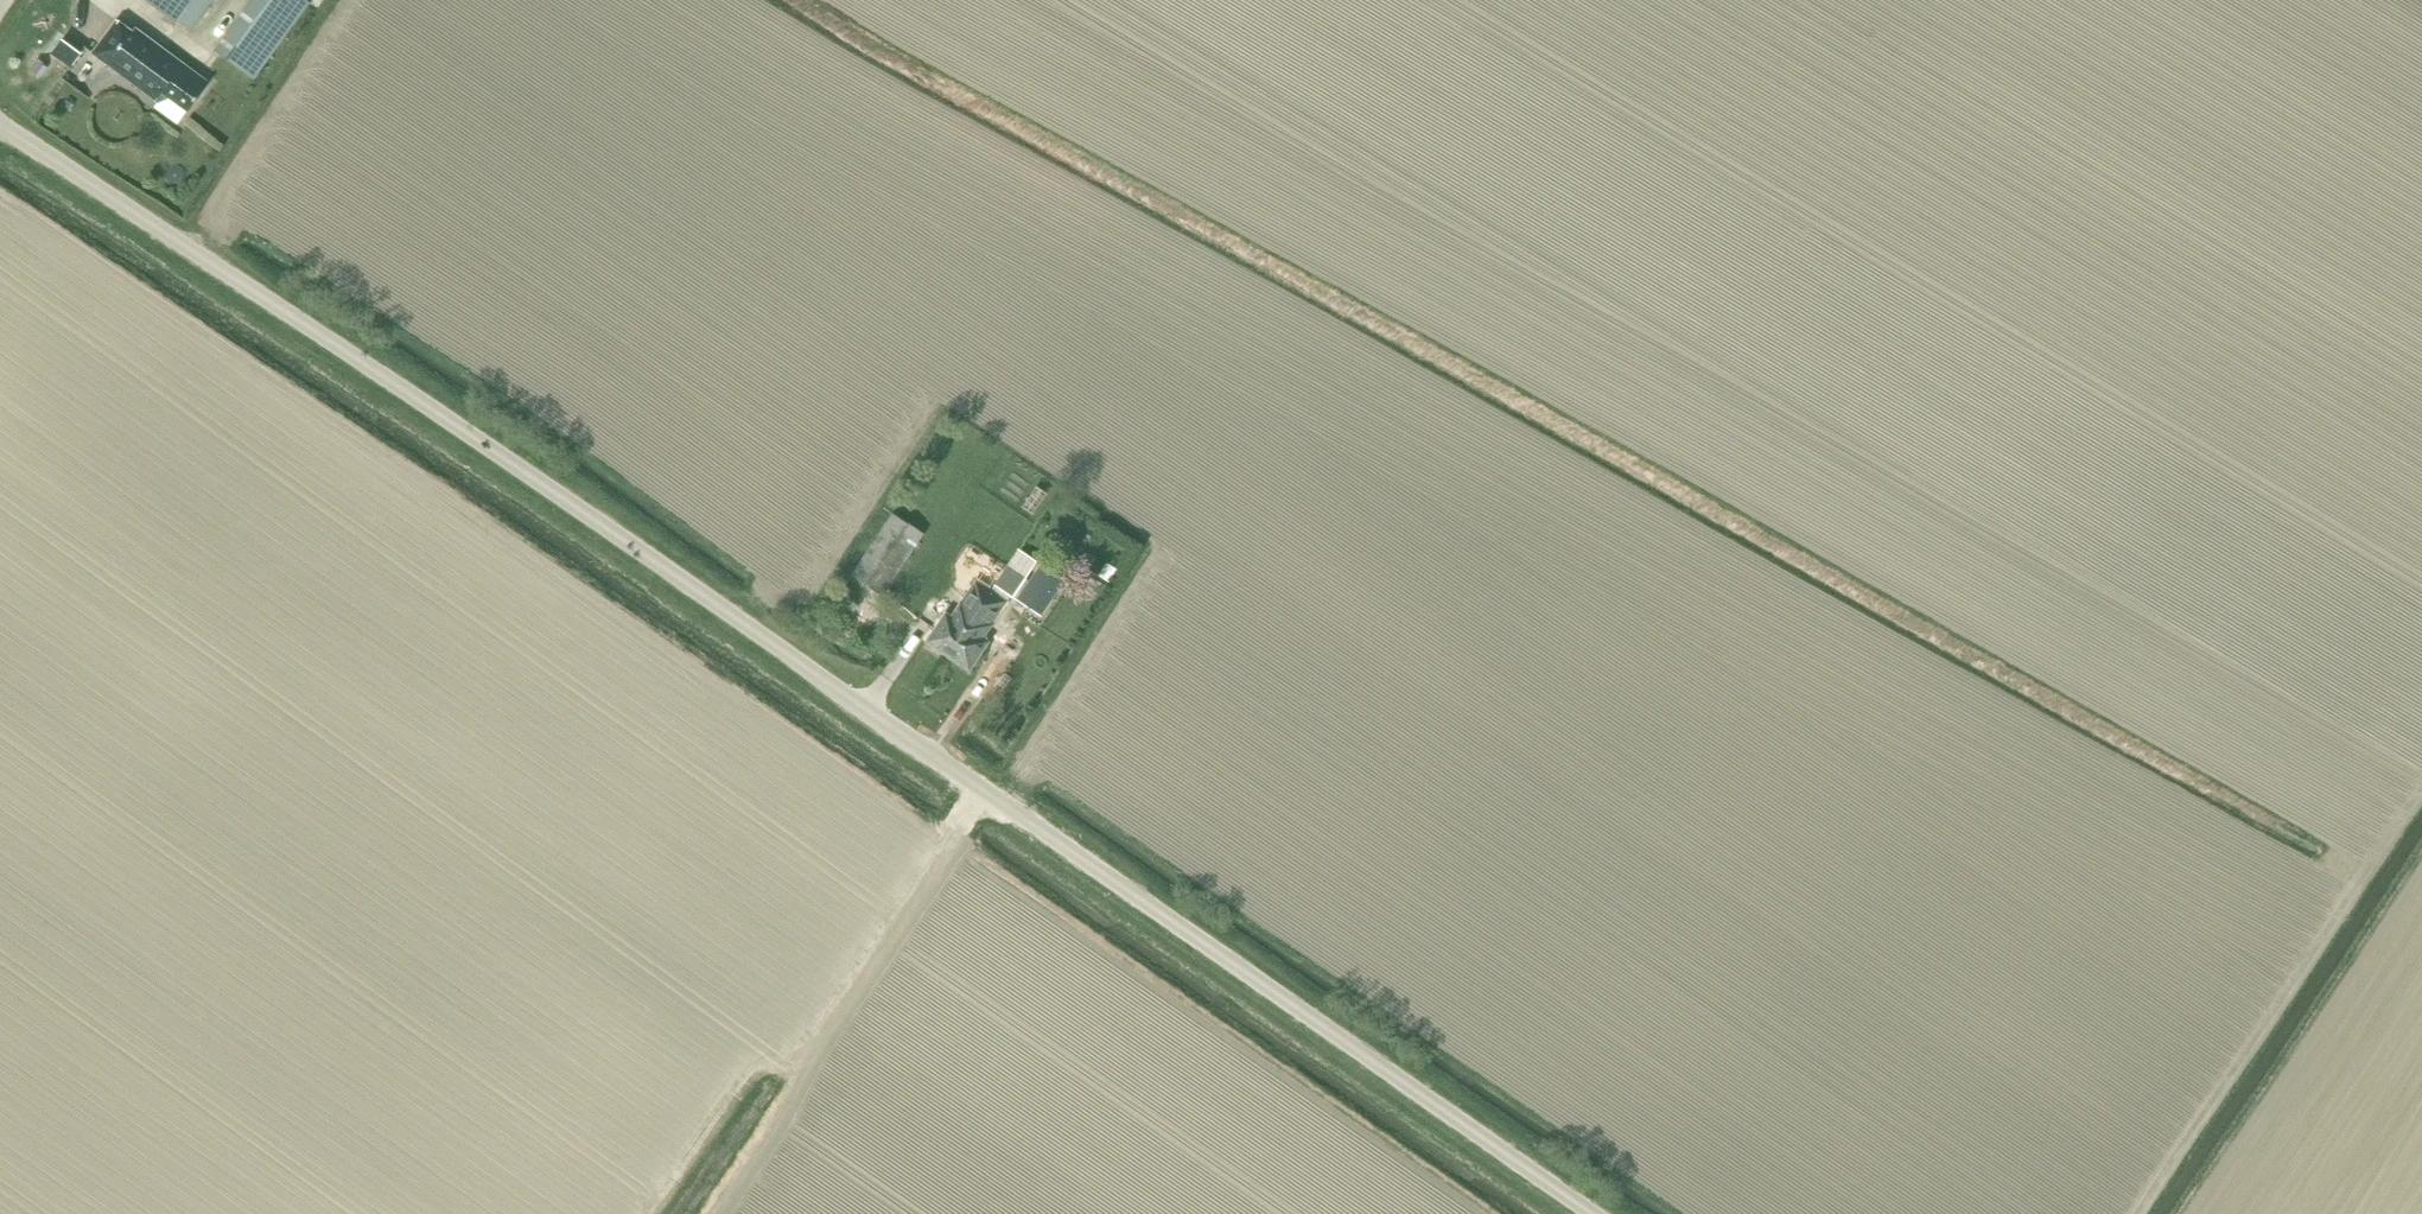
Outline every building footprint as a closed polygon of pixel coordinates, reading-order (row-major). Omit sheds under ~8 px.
[(176,22),(176,21),(191,31),(214,0),(145,0),(176,22)] [(215,51),(254,80),(310,3),(307,0),(253,0),(215,51)] [(131,31),(117,21),(96,50),(107,58),(160,97),(163,93),(188,111),(209,83),(156,44),(134,27),(131,31)] [(61,40),(49,55),(69,70),(81,54),(61,40)] [(1042,506),(1050,495),(1035,484),(1027,496),(1042,506)] [(882,595),(923,535),(893,514),(852,574),(882,595)] [(1017,573),(1026,578),(1037,562),(1019,550),(1008,567),(1017,573)] [(1061,578),(1041,565),(1017,600),(1037,614),(1061,578)] [(969,671),(988,642),(983,638),(1008,601),(1010,603),(1026,578),(1017,573),(1008,567),(992,591),(991,591),(975,615),(976,615),(948,657),(969,671)] [(926,642),(948,657),(976,615),(975,615),(991,591),(976,581),(952,617),(946,613),(926,642)]
